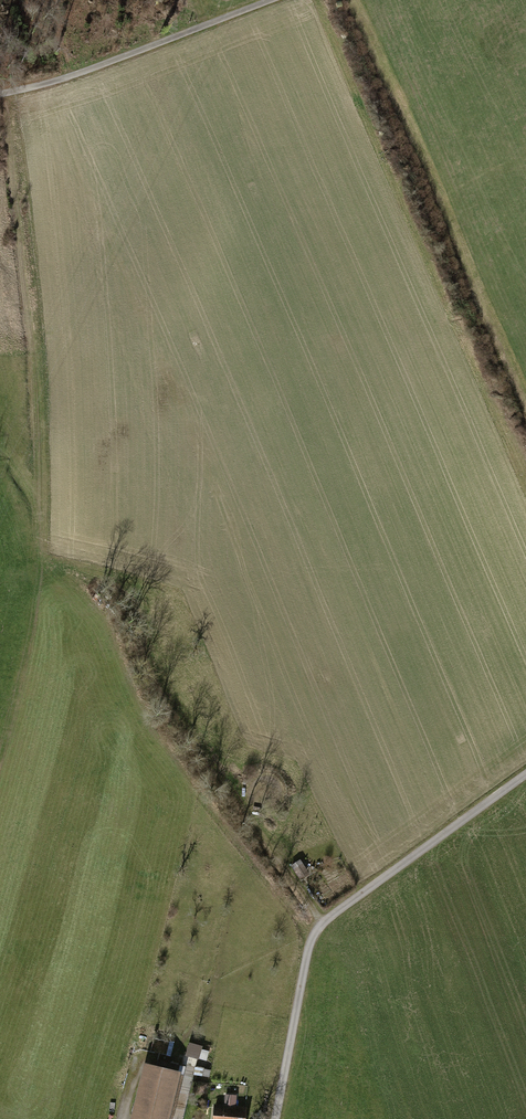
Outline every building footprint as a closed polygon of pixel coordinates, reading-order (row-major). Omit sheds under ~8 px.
[(303,859),(290,868),(298,880),(311,871),(303,859)] [(203,1043),(191,1040),(187,1053),(199,1056),(203,1043)] [(183,1068),(146,1059),(134,1110),(170,1118),(183,1068)] [(216,1103),(215,1118),(248,1118),(249,1105),(216,1103)]
